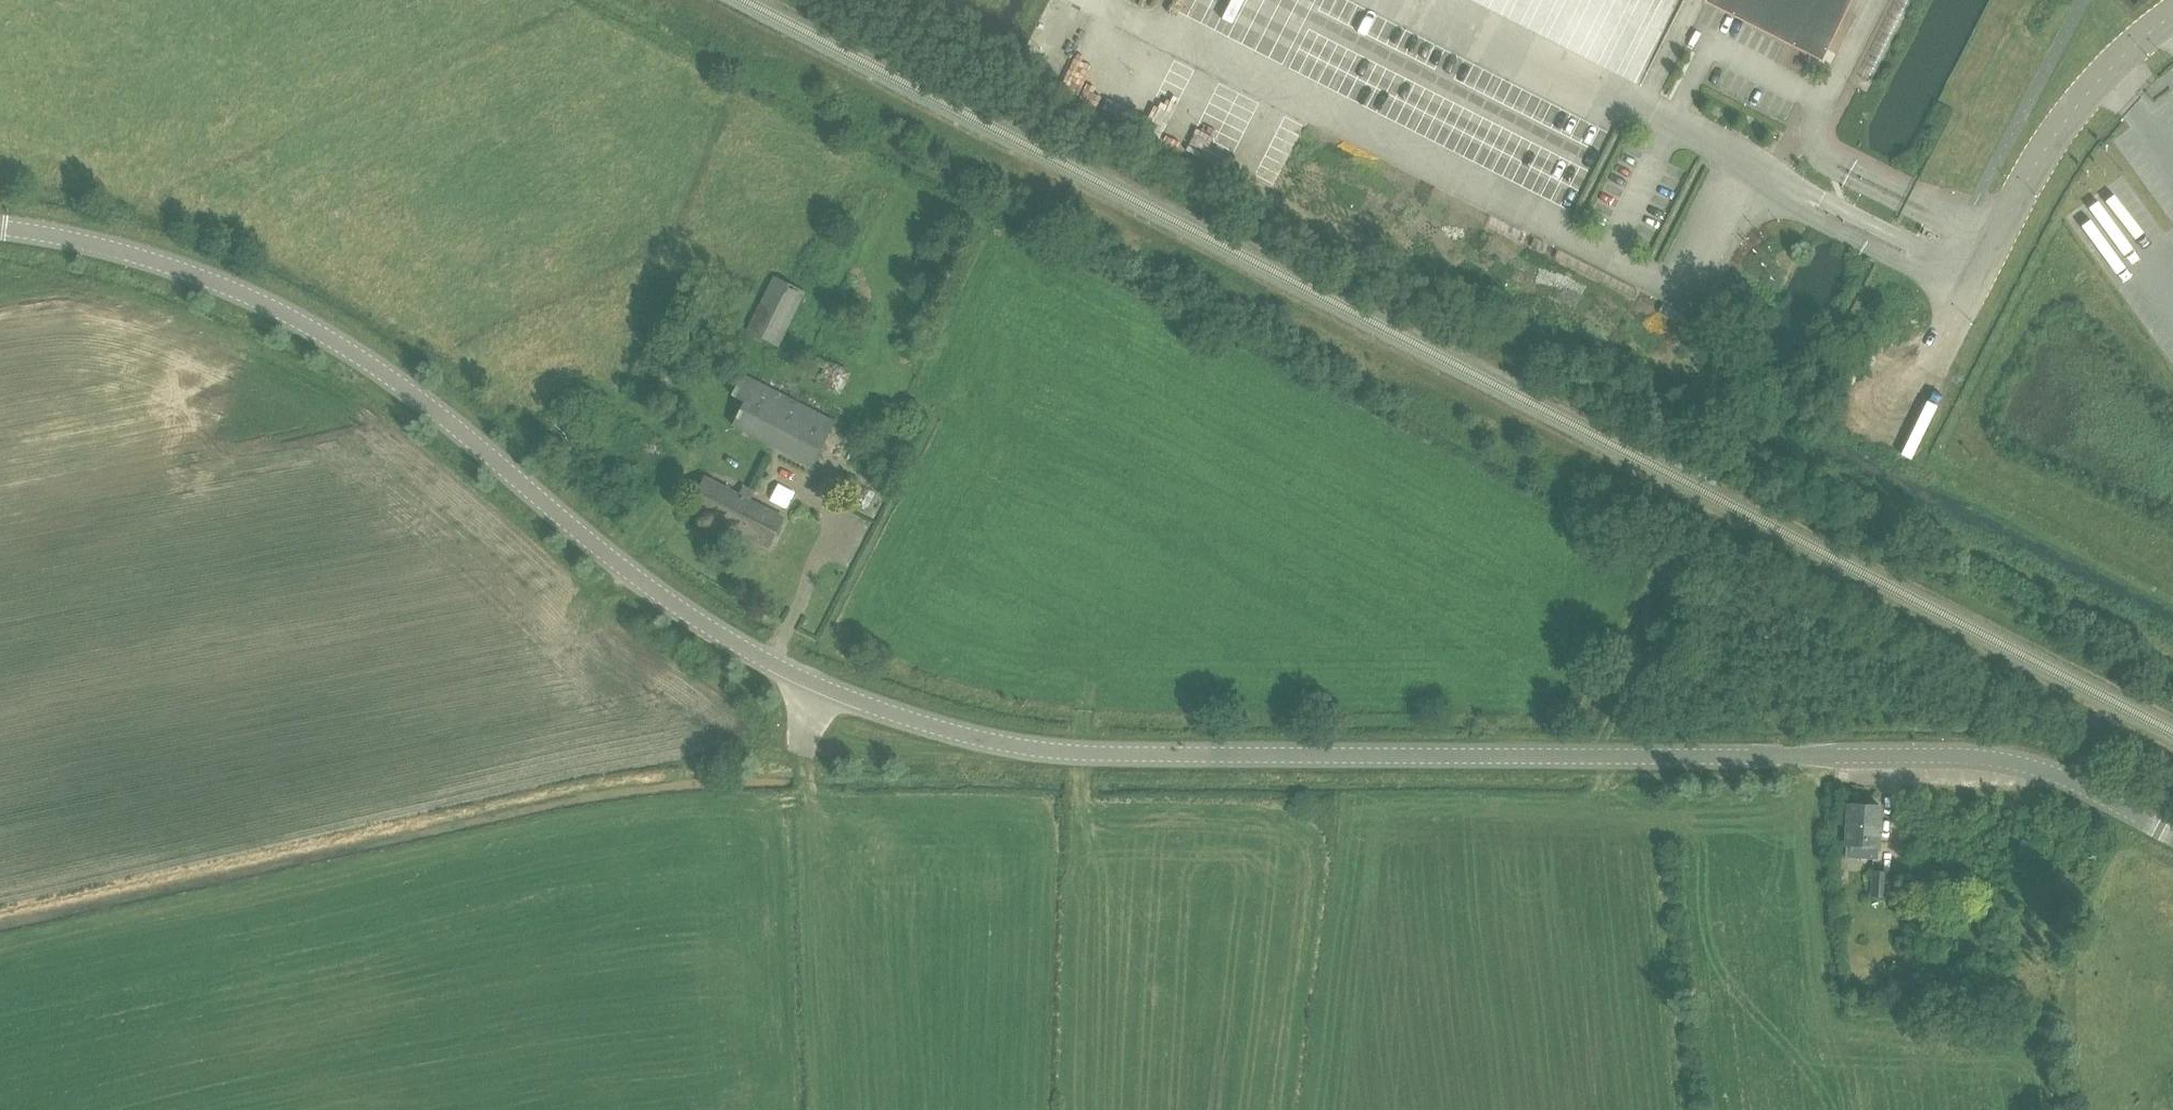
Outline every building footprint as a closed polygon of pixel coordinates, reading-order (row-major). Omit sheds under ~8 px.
[(1816,29),(1830,0),(1759,0),(1816,29)] [(779,346),(806,292),(774,275),(746,330),(779,346)] [(852,371),(834,362),(832,365),(818,357),(809,373),(824,381),(822,385),(840,394),(852,371)] [(732,423),(771,444),(812,466),(835,421),(794,400),(742,373),(731,393),(744,401),(732,423)] [(715,518),(733,528),(768,547),(783,518),(748,500),(752,492),(744,487),(740,496),(705,478),(691,504),(715,516),(715,518)] [(876,491),(865,485),(856,502),(867,508),(876,491)] [(1846,856),(1878,858),(1878,845),(1879,845),(1882,806),(1849,804),(1846,856)] [(1888,897),(1889,871),(1872,870),(1870,896),(1888,897)]
